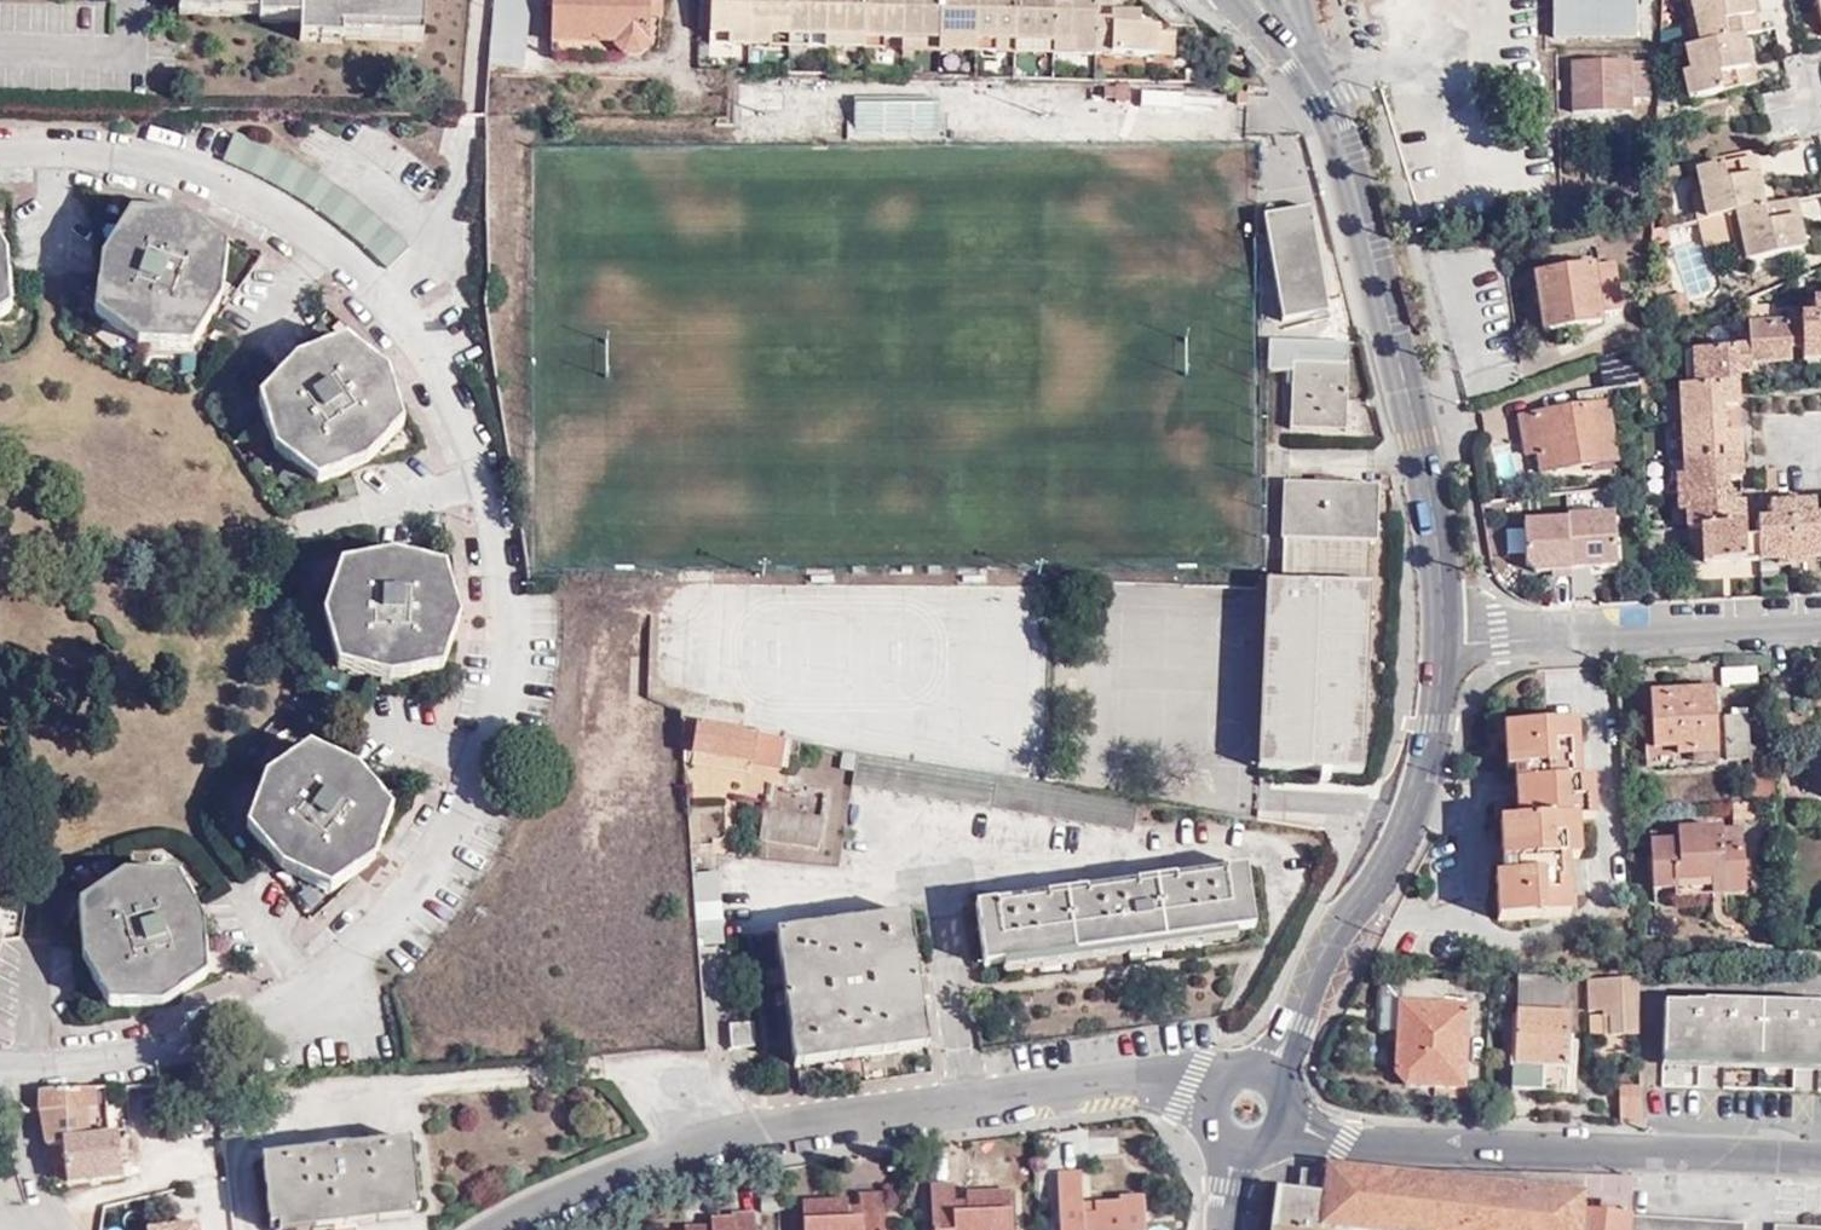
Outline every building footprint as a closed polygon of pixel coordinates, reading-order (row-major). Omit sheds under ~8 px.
[(300,22),(301,0),(177,0),(177,13),(259,15),(259,20),(300,22)] [(300,22),(299,41),(340,42),(340,39),(420,42),(422,0),(301,0),(300,22)] [(519,0),(492,0),(489,36),(515,38),(519,0)] [(661,6),(648,5),(649,0),(554,0),(553,55),(577,56),(578,44),(613,43),(622,58),(639,58),(647,52),(647,21),(661,21),(661,6)] [(749,48),(750,0),(710,0),(709,35),(730,36),(729,47),(749,48)] [(749,48),(771,49),(771,37),(789,38),(790,0),(750,0),(749,48)] [(789,38),(825,38),(826,0),(790,0),(789,38)] [(825,38),(864,39),(865,0),(826,0),(825,38)] [(864,39),(903,40),(904,0),(865,0),(864,39)] [(939,0),(904,0),(903,40),(938,41),(939,0)] [(976,41),(977,0),(939,0),(938,41),(976,41)] [(1014,42),(1015,0),(977,0),(976,41),(1014,42)] [(1052,0),(1015,0),(1014,42),(1051,43),(1052,0)] [(1094,0),(1052,0),(1051,43),(1075,44),(1075,55),(1093,55),(1094,0)] [(1112,0),(1094,0),(1093,55),(1153,57),(1153,35),(1153,29),(1141,28),(1141,19),(1112,17),(1112,0)] [(1636,0),(1553,0),(1553,35),(1637,35),(1636,0)] [(1699,44),(1740,35),(1759,31),(1756,17),(1751,18),(1747,0),(1689,0),(1693,20),(1699,44)] [(1685,22),(1689,46),(1699,44),(1693,20),(1685,22)] [(709,48),(729,47),(730,36),(709,35),(709,48)] [(1169,35),(1153,35),(1153,57),(1169,58),(1169,35)] [(1689,46),(1685,46),(1690,73),(1683,74),(1687,99),(1755,85),(1751,69),(1747,69),(1740,35),(1699,44),(1689,46)] [(771,49),(789,49),(789,38),(771,37),(771,49)] [(789,38),(789,49),(825,50),(825,38),(789,38)] [(825,38),(825,50),(863,50),(864,39),(825,38)] [(903,40),(864,39),(863,50),(902,51),(903,40)] [(938,41),(903,40),(902,51),(938,52),(938,41)] [(938,52),(976,53),(976,41),(938,41),(938,52)] [(976,53),(1014,53),(1014,42),(976,41),(976,53)] [(1014,53),(1051,54),(1051,43),(1014,42),(1014,53)] [(577,56),(622,58),(613,43),(578,44),(577,56)] [(1051,54),(1075,55),(1075,44),(1051,43),(1051,54)] [(1647,98),(1649,64),(1571,65),(1572,113),(1630,112),(1631,98),(1647,98)] [(1104,88),(1104,97),(1115,97),(1115,102),(1127,102),(1127,85),(1116,86),(1115,88),(1104,88)] [(1247,96),(1237,95),(1236,104),(1246,105),(1247,96)] [(485,97),(483,117),(506,118),(508,99),(485,97)] [(937,104),(856,103),(855,129),(936,130),(937,104)] [(233,131),(222,159),(270,181),(313,208),(339,228),(386,268),(407,246),(367,209),(332,183),(311,170),(273,149),(233,131)] [(1735,213),(1762,207),(1753,157),(1696,170),(1700,193),(1705,220),(1735,213)] [(1691,195),(1697,222),(1705,220),(1700,193),(1691,195)] [(1798,220),(1794,200),(1762,207),(1735,213),(1746,262),(1801,250),(1796,221),(1798,220)] [(182,215),(130,213),(101,262),(94,313),(133,346),(193,347),(219,302),(225,248),(182,215)] [(1737,264),(1746,262),(1735,213),(1705,220),(1697,222),(1702,246),(1731,242),(1737,264)] [(1316,218),(1269,227),(1288,327),(1335,321),(1316,218)] [(1674,248),(1696,239),(1689,221),(1666,231),(1674,248)] [(1665,229),(1651,233),(1651,247),(1667,243),(1665,229)] [(10,311),(6,255),(0,245),(0,317),(10,311)] [(1619,312),(1614,264),(1535,275),(1541,331),(1599,324),(1598,315),(1619,312)] [(1799,322),(1800,349),(1801,361),(1820,360),(1820,302),(1813,302),(1813,319),(1799,319),(1799,322)] [(1799,322),(1747,325),(1748,349),(1749,364),(1789,362),(1789,349),(1800,349),(1799,322)] [(344,339),(296,358),(260,399),(273,448),(314,482),(367,461),(401,424),(385,371),(344,339)] [(1637,346),(1600,360),(1605,391),(1639,388),(1637,346)] [(1749,364),(1748,349),(1692,351),(1692,386),(1736,384),(1735,373),(1750,373),(1749,364)] [(1348,365),(1293,362),(1291,428),(1345,431),(1348,365)] [(1692,386),(1679,386),(1681,424),(1723,422),(1722,408),(1737,408),(1736,384),(1692,386)] [(1616,462),(1605,393),(1578,395),(1579,407),(1521,417),(1524,445),(1537,443),(1538,456),(1540,474),(1616,462)] [(1722,408),(1723,422),(1737,421),(1737,408),(1722,408)] [(1723,433),(1738,432),(1737,421),(1723,422),(1723,433)] [(1723,422),(1681,424),(1682,459),(1739,457),(1738,432),(1723,433),(1723,422)] [(1537,443),(1524,445),(1526,457),(1538,456),(1537,443)] [(1674,477),(1675,495),(1726,492),(1726,481),(1740,480),(1739,457),(1682,459),(1682,476),(1674,477)] [(1765,468),(1766,491),(1775,490),(1775,469),(1765,468)] [(1302,583),(1268,583),(1268,587),(1262,770),(1360,774),(1369,587),(1365,586),(1367,541),(1375,542),(1377,486),(1286,482),(1284,538),(1304,539),(1302,583)] [(1684,511),(1685,529),(1701,529),(1742,526),(1741,502),(1726,503),(1726,492),(1675,495),(1676,511),(1684,511)] [(1820,557),(1820,516),(1813,516),(1813,501),(1790,502),(1794,558),(1811,557),(1820,557)] [(1758,537),(1759,560),(1776,559),(1794,558),(1790,502),(1768,503),(1769,520),(1757,521),(1757,525),(1758,537)] [(1611,512),(1516,517),(1519,575),(1569,573),(1570,595),(1586,594),(1585,572),(1614,570),(1611,512)] [(1702,563),(1759,560),(1758,537),(1742,537),(1742,526),(1701,529),(1702,563)] [(390,553),(341,564),(321,617),(335,667),(390,680),(441,669),(460,617),(443,567),(390,553)] [(1794,558),(1794,568),(1812,568),(1811,557),(1794,558)] [(1777,568),(1794,568),(1794,558),(1776,559),(1777,568)] [(991,586),(996,774),(1043,772),(1038,585),(991,586)] [(1718,686),(1755,686),(1755,667),(1718,667),(1718,686)] [(1649,695),(1653,749),(1677,748),(1677,756),(1692,756),(1692,765),(1716,764),(1713,692),(1649,695)] [(1725,760),(1749,759),(1749,745),(1748,717),(1723,718),(1725,760)] [(774,765),(779,738),(680,721),(682,750),(691,753),(711,757),(748,763),(774,765)] [(1580,779),(1577,722),(1505,727),(1506,771),(1517,771),(1518,822),(1500,823),(1503,878),(1496,879),(1498,920),(1569,916),(1567,859),(1577,859),(1575,819),(1594,819),(1593,779),(1580,779)] [(1772,765),(1774,765),(1773,745),(1749,745),(1749,759),(1749,766),(1752,766),(1772,765)] [(307,748),(264,775),(244,829),(280,869),(329,890),(374,860),(390,810),(356,768),(307,748)] [(1677,748),(1653,749),(1654,767),(1692,765),(1692,756),(1677,756),(1677,748)] [(711,757),(691,753),(689,765),(745,775),(748,763),(711,757)] [(1754,805),(1774,804),(1772,765),(1752,766),(1754,805)] [(820,820),(762,809),(756,840),(815,849),(820,820)] [(1652,890),(1673,890),(1677,890),(1677,881),(1710,881),(1710,896),(1726,894),(1745,893),(1744,853),(1723,853),(1722,829),(1678,831),(1678,843),(1650,844),(1652,890)] [(1244,868),(1154,881),(1163,941),(1235,930),(1253,928),(1244,868)] [(722,938),(717,869),(692,870),(697,942),(722,938)] [(121,875),(78,904),(82,957),(109,1005),(161,1005),(205,976),(203,921),(174,874),(121,875)] [(1154,881),(1063,894),(1074,953),(1163,941),(1154,881)] [(1677,890),(1673,890),(1674,897),(1710,896),(1710,881),(1677,881),(1677,890)] [(983,966),(1001,964),(1074,953),(1063,894),(976,907),(983,966)] [(1726,914),(1726,894),(1710,896),(1712,914),(1726,914)] [(926,1047),(919,998),(915,978),(923,976),(921,962),(914,963),(907,914),(775,931),(784,989),(773,991),(775,1003),(786,1001),(794,1065),(926,1047)] [(1726,927),(1726,914),(1712,914),(1714,922),(1721,928),(1726,927)] [(1163,941),(1165,949),(1235,939),(1235,930),(1163,941)] [(1074,953),(1075,962),(1165,949),(1163,941),(1074,953)] [(1074,953),(1001,964),(1002,972),(1075,962),(1074,953)] [(915,978),(919,998),(930,996),(928,975),(923,976),(915,978)] [(1616,1035),(1638,1035),(1635,978),(1588,980),(1588,1009),(1614,1008),(1616,1035)] [(1565,1092),(1571,982),(1520,979),(1515,1090),(1565,1092)] [(1403,1003),(1404,983),(1381,981),(1380,1032),(1397,1033),(1398,1003),(1403,1003)] [(1443,984),(1404,983),(1403,1003),(1398,1003),(1397,1033),(1396,1073),(1405,1084),(1433,1086),(1462,1087),(1465,1007),(1441,1006),(1443,984)] [(1664,1058),(1820,1062),(1820,1007),(1819,1007),(1818,1005),(1705,1001),(1705,1004),(1685,1003),(1684,1005),(1665,1004),(1664,1058)] [(728,1023),(729,1047),(754,1044),(752,1021),(728,1023)] [(1664,1058),(1664,1065),(1820,1071),(1820,1062),(1664,1058)] [(1452,1099),(1462,1087),(1433,1086),(1433,1098),(1452,1099)] [(1621,1122),(1642,1122),(1641,1087),(1620,1086),(1621,1122)] [(38,1110),(57,1181),(65,1181),(65,1183),(122,1177),(119,1153),(127,1152),(125,1136),(118,1137),(118,1131),(108,1131),(96,1132),(93,1088),(38,1091),(38,1110)] [(96,1132),(108,1131),(104,1088),(93,1088),(96,1132)] [(269,1225),(277,1224),(409,1209),(418,1208),(408,1140),(367,1144),(368,1151),(348,1153),(346,1146),(346,1144),(327,1146),(327,1148),(325,1148),(326,1155),(305,1157),(304,1151),(259,1156),(269,1225)] [(368,1151),(367,1144),(346,1146),(348,1153),(368,1151)] [(325,1148),(304,1151),(305,1157),(326,1155),(325,1148)] [(1629,1216),(1633,1177),(1484,1173),(1323,1169),(1301,1168),(1299,1193),(1278,1191),(1273,1229),(1341,1229),(1341,1228),(1361,1229),(1628,1229),(1629,1216)] [(1081,1202),(1081,1171),(1058,1171),(1060,1229),(1142,1229),(1140,1195),(1119,1196),(1119,1201),(1092,1202),(1092,1212),(1081,1213),(1081,1202)] [(776,1181),(759,1181),(761,1211),(776,1211),(776,1181)] [(1009,1189),(964,1191),(964,1198),(965,1212),(954,1212),(954,1199),(954,1184),(929,1186),(931,1229),(1011,1229),(1009,1189)] [(882,1192),(858,1192),(858,1206),(848,1206),(847,1199),(802,1202),(803,1229),(883,1229),(882,1192)] [(965,1212),(964,1198),(954,1199),(954,1212),(965,1212)] [(1092,1202),(1081,1202),(1081,1213),(1092,1212),(1092,1202)] [(277,1224),(277,1229),(293,1229),(409,1217),(409,1209),(277,1224)] [(753,1212),(731,1213),(731,1218),(710,1219),(710,1224),(710,1229),(754,1229),(753,1212)] [(1629,1216),(1628,1229),(1744,1229),(1744,1225),(1629,1216)]
